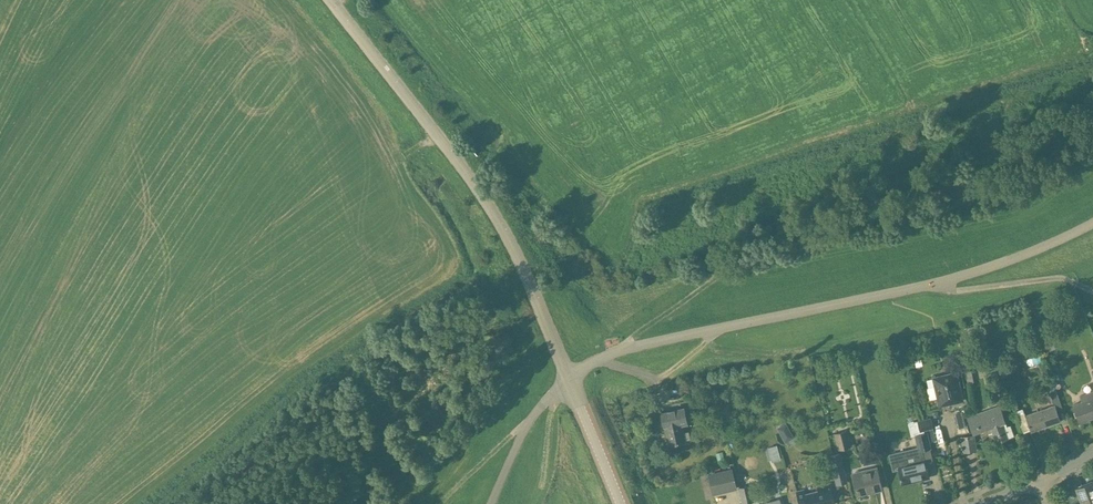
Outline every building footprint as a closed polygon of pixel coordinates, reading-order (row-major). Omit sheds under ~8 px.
[(1034,353),(1032,346),(1012,352),(1014,359),(1034,353)] [(1017,369),(1005,373),(1009,384),(1021,380),(1017,369)] [(963,400),(957,372),(933,377),(939,405),(963,400)] [(1053,382),(1053,381),(1047,383),(1054,405),(1026,415),(1031,431),(1060,421),(1057,413),(1063,411),(1053,382)] [(1080,396),(1082,401),(1073,404),(1080,422),(1092,418),(1092,391),(1080,396)] [(687,422),(683,406),(660,411),(663,424),(664,424),(668,443),(685,440),(681,423),(687,422)] [(1006,427),(998,406),(967,417),(973,433),(987,428),(989,434),(993,433),(996,442),(1014,435),(1011,425),(1006,427)] [(917,420),(918,424),(920,431),(933,428),(931,417),(917,420)] [(964,420),(958,421),(959,428),(966,426),(964,420)] [(785,422),(777,427),(785,441),(793,437),(785,422)] [(852,447),(847,430),(834,433),(838,450),(852,447)] [(915,434),(918,447),(919,451),(922,450),(931,448),(927,431),(915,434)] [(977,450),(975,434),(960,436),(963,453),(977,450)] [(902,483),(929,477),(924,456),(922,450),(919,451),(918,447),(891,454),(894,468),(898,467),(902,483)] [(722,452),(716,453),(718,461),(724,460),(722,452)] [(848,482),(841,452),(829,455),(829,456),(824,457),(828,474),(833,473),(836,485),(848,482)] [(709,474),(713,493),(736,488),(731,468),(709,474)] [(858,494),(881,488),(877,468),(853,473),(858,494)] [(1092,481),(1076,487),(1081,500),(1092,496),(1092,483),(1092,481)] [(829,483),(817,486),(818,490),(805,493),(804,489),(795,491),(799,503),(831,503),(834,503),(829,483)] [(750,484),(738,487),(742,503),(753,500),(750,484)] [(1081,500),(1082,503),(1092,503),(1092,496),(1081,500)]
